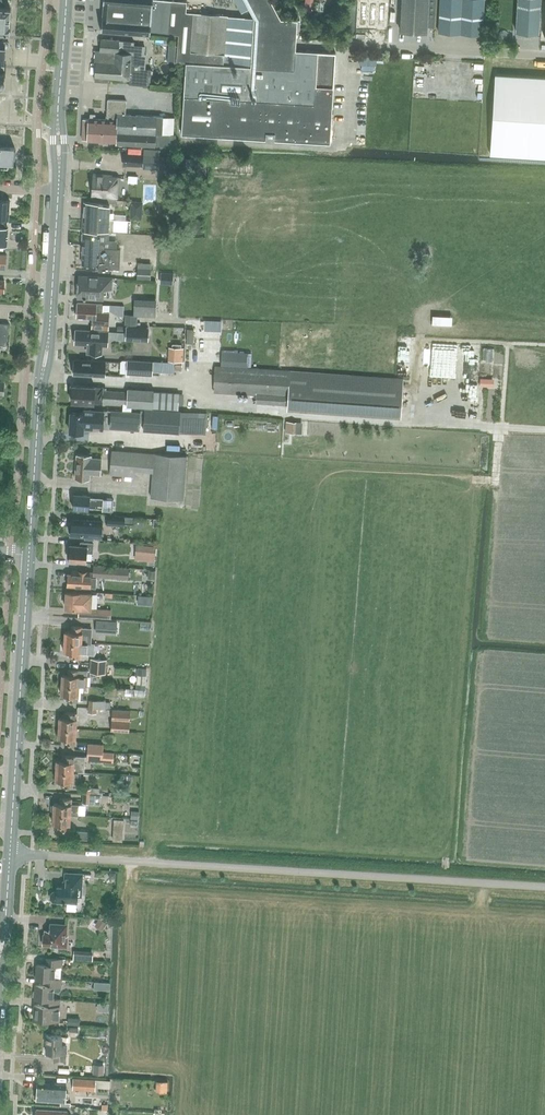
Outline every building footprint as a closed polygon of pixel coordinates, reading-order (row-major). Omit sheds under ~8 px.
[(178,36),(180,11),(186,12),(187,0),(180,0),(104,0),(102,29),(102,30),(132,33),(134,33),(168,36),(171,36),(178,36)] [(251,66),(294,69),(295,52),(297,20),(281,19),(271,0),(244,0),(253,16),(253,24),(251,66)] [(305,10),(313,11),(313,0),(305,0),(305,10)] [(400,31),(427,32),(427,28),(434,28),(436,0),(401,0),(400,31)] [(438,34),(483,37),(485,0),(440,0),(438,34)] [(517,28),(539,29),(540,0),(518,0),(517,28)] [(10,33),(10,25),(11,9),(0,8),(0,38),(0,33),(10,33)] [(176,61),(186,62),(234,65),(237,16),(228,15),(227,15),(186,12),(180,11),(178,36),(176,61)] [(119,40),(101,38),(100,51),(97,51),(95,81),(109,82),(110,78),(125,80),(129,80),(129,84),(149,86),(151,69),(145,69),(147,54),(145,54),(145,46),(134,45),(134,41),(119,40)] [(5,75),(6,65),(4,65),(4,63),(5,48),(7,47),(8,47),(8,46),(9,45),(9,44),(9,43),(8,42),(7,41),(6,40),(0,39),(0,75),(5,75)] [(176,45),(169,44),(167,62),(175,63),(176,45)] [(234,65),(186,62),(186,67),(184,91),(184,100),(181,134),(214,136),(328,144),(334,55),(300,53),(295,52),(294,69),(251,66),(234,65)] [(544,157),(544,77),(496,74),(491,154),(544,157)] [(116,144),(155,146),(175,147),(176,135),(175,134),(176,117),(163,117),(148,116),(141,116),(125,115),(126,100),(108,99),(108,100),(107,114),(110,114),(109,120),(100,119),(88,119),(87,141),(90,141),(116,142),(116,144)] [(8,169),(8,165),(14,166),(14,161),(15,161),(16,151),(15,151),(15,148),(10,148),(10,144),(0,144),(0,169),(8,169)] [(124,157),(124,165),(142,166),(159,167),(186,169),(186,158),(159,157),(159,150),(144,149),(143,155),(124,154),(124,157)] [(92,197),(100,197),(108,198),(115,199),(117,199),(119,178),(112,177),(112,176),(94,174),(92,197)] [(108,198),(107,203),(112,203),(112,206),(115,206),(115,199),(108,198)] [(194,198),(193,207),(202,208),(203,199),(194,198)] [(8,220),(9,201),(0,201),(0,219),(8,220)] [(131,201),(130,219),(141,220),(142,202),(131,201)] [(83,217),(82,231),(98,232),(98,230),(100,231),(117,232),(127,232),(130,233),(130,221),(115,220),(109,220),(110,206),(100,204),(99,204),(83,203),(83,217)] [(109,234),(100,234),(83,233),(83,235),(83,242),(83,246),(82,264),(99,265),(99,272),(100,272),(110,273),(110,269),(121,269),(122,250),(117,250),(117,240),(109,240),(109,234)] [(147,243),(147,235),(139,234),(139,243),(147,243)] [(151,268),(137,267),(137,279),(150,279),(151,268)] [(100,299),(104,300),(104,289),(111,289),(112,278),(82,277),(79,276),(78,298),(100,299)] [(78,302),(76,318),(77,318),(77,317),(92,318),(92,328),(109,329),(110,312),(103,311),(103,303),(78,302)] [(127,324),(126,325),(137,325),(137,315),(156,316),(156,303),(134,302),(134,314),(126,314),(125,324),(127,324)] [(137,325),(126,325),(126,332),(126,340),(148,341),(149,326),(137,325)] [(124,332),(117,331),(109,331),(109,330),(75,328),(74,344),(87,345),(86,353),(103,354),(103,345),(108,346),(108,339),(126,340),(126,332),(124,332)] [(169,347),(169,361),(183,361),(184,348),(169,347)] [(222,352),(221,365),(250,366),(251,354),(222,352)] [(74,375),(101,377),(106,377),(107,360),(75,358),(74,375)] [(126,359),(126,363),(125,373),(153,375),(153,369),(154,361),(126,359)] [(403,380),(216,367),(215,392),(256,395),(255,402),(287,404),(287,410),(401,418),(403,380)] [(126,406),(152,407),(153,395),(153,391),(153,390),(127,388),(127,392),(124,392),(103,391),(103,387),(72,385),(71,402),(102,403),(103,403),(126,404),(126,406)] [(153,395),(152,407),(178,409),(179,393),(153,391),(153,395)] [(144,430),(179,433),(206,435),(208,412),(180,411),(145,408),(144,430)] [(71,412),(70,431),(83,432),(83,427),(89,427),(100,428),(103,428),(104,410),(84,409),(84,413),(71,412)] [(111,411),(110,428),(139,430),(140,413),(111,411)] [(287,420),(286,433),(295,434),(296,421),(287,420)] [(112,451),(110,474),(135,476),(135,470),(153,471),(152,484),(150,497),(163,498),(168,498),(183,499),(187,456),(154,454),(112,451)] [(90,473),(101,474),(102,457),(91,457),(91,455),(78,454),(76,477),(90,478),(90,473)] [(89,508),(100,509),(103,509),(103,511),(113,511),(114,500),(90,498),(90,496),(75,495),(74,508),(89,510),(89,508)] [(107,525),(125,526),(126,517),(107,516),(107,525)] [(69,524),(69,527),(69,530),(71,532),(71,536),(101,538),(102,522),(72,519),(72,523),(69,524)] [(67,554),(67,556),(69,557),(69,559),(87,561),(87,552),(92,552),(93,543),(93,542),(80,541),(80,543),(70,543),(69,551),(68,551),(67,554)] [(136,544),(135,553),(155,555),(156,546),(136,544)] [(94,572),(94,576),(97,576),(129,579),(130,575),(130,569),(100,566),(94,566),(94,568),(94,572)] [(67,577),(66,585),(83,586),(90,587),(90,586),(96,586),(97,576),(94,576),(90,575),(91,571),(71,570),(71,573),(67,573),(67,577)] [(78,617),(101,619),(108,619),(108,610),(92,609),(93,592),(65,590),(65,592),(64,608),(69,608),(79,609),(78,617)] [(97,620),(96,633),(116,634),(117,621),(97,620)] [(64,631),(64,642),(82,643),(90,644),(91,628),(83,628),(83,627),(70,626),(70,632),(67,631),(64,631)] [(64,642),(63,652),(66,652),(69,652),(69,658),(80,658),(81,651),(87,651),(87,654),(93,655),(94,644),(90,644),(82,643),(64,642)] [(105,666),(90,665),(90,673),(104,673),(105,666)] [(62,675),(61,685),(83,686),(87,687),(88,671),(80,670),(79,670),(68,670),(68,675),(62,675)] [(83,686),(61,685),(60,695),(66,695),(66,701),(78,702),(78,700),(82,700),(83,686)] [(89,700),(89,708),(96,708),(105,709),(105,701),(89,700)] [(111,731),(129,732),(130,710),(112,709),(111,731)] [(59,717),(58,728),(76,728),(77,718),(77,713),(65,712),(65,718),(59,717)] [(76,728),(58,728),(58,738),(64,738),(63,744),(75,745),(76,728)] [(88,744),(88,751),(103,752),(104,745),(88,744)] [(103,752),(88,751),(87,760),(113,762),(114,753),(103,752)] [(56,761),(56,770),(78,772),(84,772),(85,757),(63,756),(62,761),(56,761)] [(78,772),(56,770),(55,780),(61,781),(61,786),(77,787),(78,772)] [(98,795),(82,795),(82,804),(99,805),(100,795),(98,795)] [(54,804),(53,814),(71,815),(71,816),(76,816),(77,805),(71,805),(72,799),(60,799),(60,804),(54,804)] [(132,811),(131,819),(139,820),(139,812),(132,811)] [(71,815),(53,814),(53,825),(59,825),(58,830),(70,831),(71,816),(71,815)] [(115,820),(114,841),(123,841),(124,821),(115,820)] [(66,873),(66,874),(65,882),(63,882),(63,886),(58,886),(57,891),(54,891),(51,894),(51,898),(54,901),(77,903),(77,896),(81,896),(83,874),(67,873),(66,873)] [(100,919),(96,925),(102,930),(107,923),(100,919)] [(45,930),(45,932),(45,934),(44,934),(43,945),(52,945),(52,947),(67,948),(68,936),(67,936),(67,924),(51,923),(50,930),(45,930)] [(36,978),(46,979),(51,979),(51,978),(55,978),(56,966),(64,967),(64,959),(47,958),(46,965),(37,964),(36,978)] [(44,999),(50,1000),(50,998),(55,998),(55,992),(55,991),(59,992),(61,990),(62,979),(55,978),(51,978),(51,979),(46,979),(45,985),(36,984),(35,998),(44,999)] [(95,981),(95,989),(110,990),(111,982),(95,981)] [(50,1000),(44,999),(44,1005),(35,1004),(34,1018),(59,1020),(61,999),(55,998),(50,998),(50,1000)] [(48,1044),(47,1053),(55,1053),(55,1062),(65,1063),(66,1047),(61,1046),(62,1036),(46,1035),(46,1044),(48,1044)] [(94,1067),(94,1073),(104,1074),(105,1065),(97,1064),(94,1067)] [(73,1090),(81,1090),(96,1091),(97,1079),(74,1078),(73,1090)] [(157,1080),(156,1091),(167,1092),(168,1081),(157,1080)] [(37,1100),(66,1102),(67,1085),(38,1083),(37,1100)]
